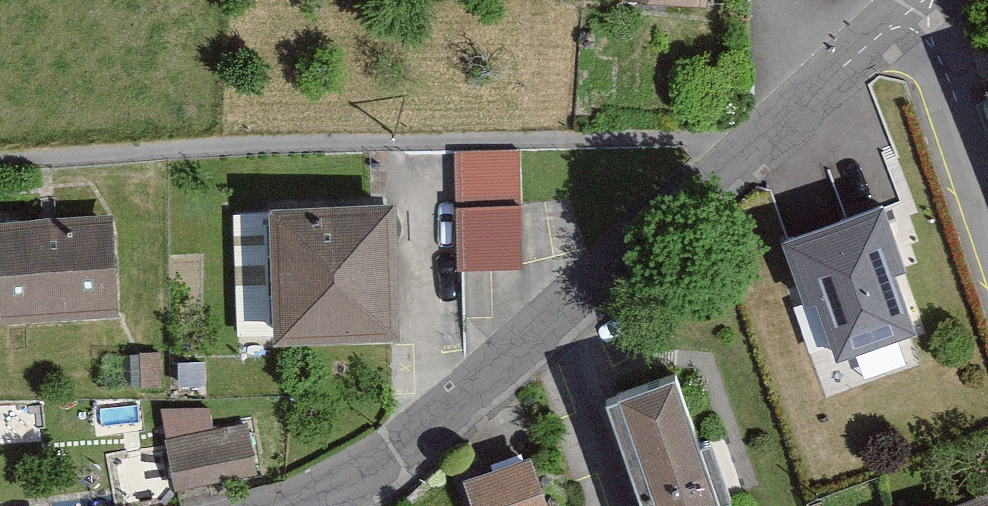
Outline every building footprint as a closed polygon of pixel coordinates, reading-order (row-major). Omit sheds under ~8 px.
[(455,151),(458,271),(523,269),(521,150),(455,151)] [(405,197),(284,201),(288,326),(410,321),(405,197)] [(816,303),(836,360),(914,332),(894,274),(905,270),(882,205),(782,240),(806,307),(816,303)] [(121,315),(115,212),(0,219),(0,322),(121,315)] [(607,399),(646,505),(723,505),(676,374),(607,399)] [(161,407),(174,490),(257,475),(250,422),(214,428),(212,407),(161,407)] [(464,481),(473,505),(549,505),(531,457),(464,481)] [(956,505),(987,505),(987,495),(956,505)]
